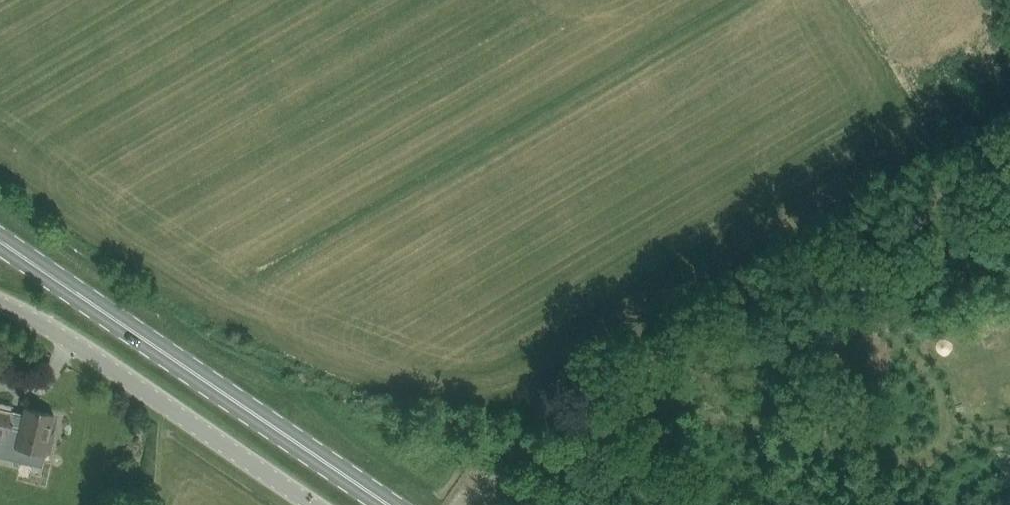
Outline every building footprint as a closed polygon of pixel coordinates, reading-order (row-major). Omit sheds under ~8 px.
[(0,410),(0,437),(5,438),(2,449),(16,452),(17,448),(45,454),(54,416),(24,409),(22,420),(10,418),(11,413),(0,410)]
